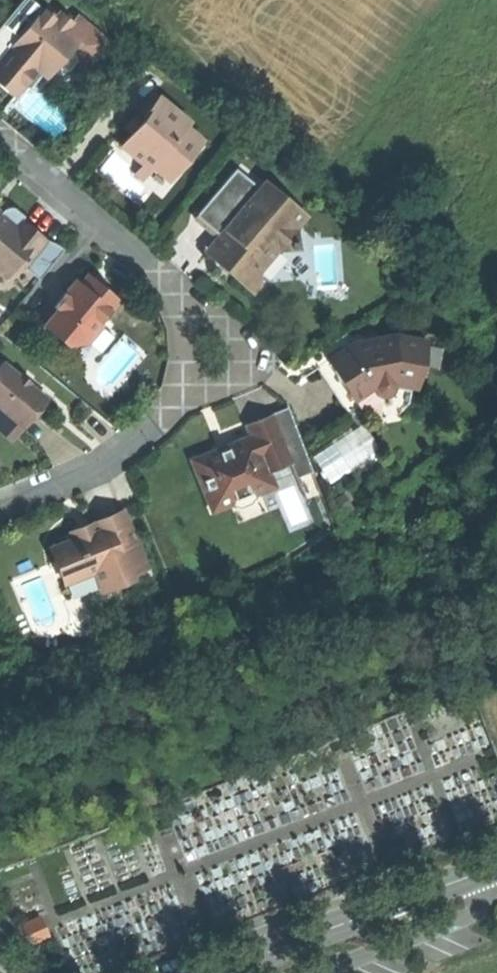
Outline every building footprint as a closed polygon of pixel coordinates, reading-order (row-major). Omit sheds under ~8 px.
[(26,29),(14,42),(28,54),(21,61),(30,70),(36,63),(47,72),(57,60),(66,50),(79,35),(68,26),(73,20),(61,9),(55,15),(45,6),(26,29)] [(30,70),(21,61),(28,54),(14,42),(26,29),(7,14),(0,22),(0,78),(13,90),(30,70)] [(78,15),(73,20),(68,26),(79,35),(66,50),(74,58),(85,67),(108,40),(78,15)] [(74,58),(66,50),(57,60),(66,67),(74,58)] [(132,130),(124,139),(145,158),(154,166),(167,178),(185,159),(201,140),(185,126),(188,122),(154,92),(136,112),(143,118),(132,130)] [(125,124),(132,130),(143,118),(136,112),(125,124)] [(122,184),(134,171),(145,158),(124,139),(101,165),(122,184)] [(143,179),(154,166),(145,158),(134,171),(143,179)] [(172,207),(202,174),(185,159),(167,178),(154,166),(143,179),(134,171),(122,184),(132,193),(146,205),(157,193),(172,207)] [(197,215),(218,233),(212,241),(228,255),(221,263),(254,292),(263,281),(255,260),(270,243),(294,248),(293,221),(304,213),(277,189),(270,196),(258,186),(238,168),(197,215)] [(265,179),(258,186),(270,196),(277,189),(265,179)] [(0,209),(0,213),(13,224),(19,217),(22,213),(17,209),(8,200),(0,209)] [(3,272),(15,259),(23,266),(45,239),(19,217),(13,224),(0,213),(0,270),(3,272)] [(60,252),(45,239),(23,266),(38,278),(60,252)] [(212,255),(221,263),(228,255),(212,241),(205,249),(212,255)] [(89,269),(84,277),(99,288),(104,281),(97,275),(89,269)] [(99,288),(84,277),(80,281),(74,276),(52,305),(56,308),(44,324),(70,344),(76,337),(84,343),(102,319),(96,314),(102,306),(107,310),(115,300),(99,288)] [(352,345),(325,362),(339,384),(348,400),(370,390),(376,400),(389,398),(394,386),(415,388),(424,345),(390,339),(352,345)] [(23,417),(34,403),(44,390),(5,359),(0,365),(0,400),(23,417)] [(23,417),(0,400),(0,423),(12,432),(23,417)] [(289,407),(273,413),(292,461),(297,474),(313,468),(289,407)] [(219,449),(194,458),(211,502),(256,485),(259,493),(277,486),(271,470),(292,461),(273,413),(247,423),(252,436),(219,449)] [(261,496),(259,493),(256,485),(211,502),(214,510),(226,506),(227,509),(261,496)] [(76,537),(53,546),(66,580),(97,569),(104,588),(117,584),(127,580),(124,573),(147,564),(125,507),(94,519),(98,529),(76,537)] [(72,527),(76,537),(98,529),(94,519),(83,523),(72,527)] [(121,594),(117,584),(104,588),(97,569),(66,580),(73,599),(82,604),(92,605),(121,594)] [(41,915),(19,925),(36,944),(51,937),(41,915)]
